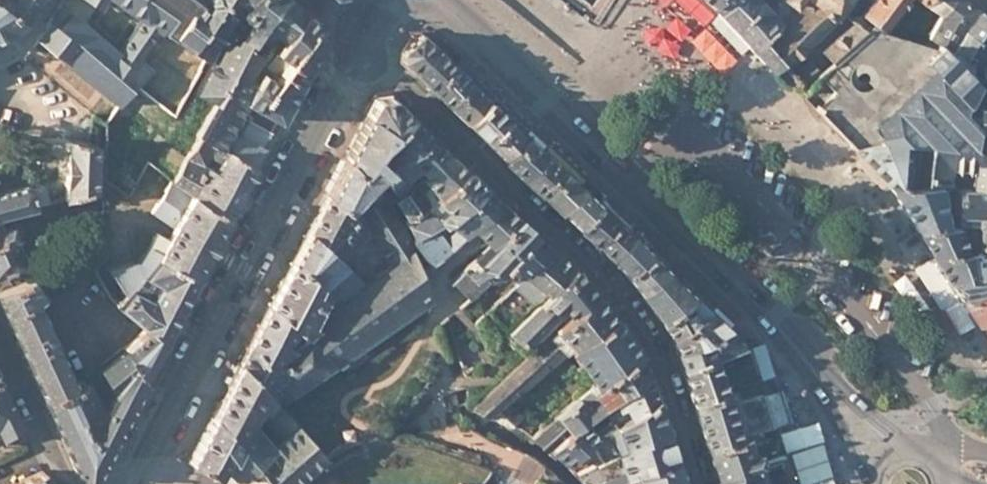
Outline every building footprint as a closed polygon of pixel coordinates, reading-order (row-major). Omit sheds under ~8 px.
[(8,0),(0,0),(0,6),(3,9),(8,0)] [(28,15),(9,0),(8,0),(3,9),(21,24),(22,24),(28,15)] [(37,2),(34,0),(9,0),(28,15),(37,2)] [(164,31),(173,19),(146,0),(113,0),(143,21),(132,36),(151,49),(164,31)] [(220,0),(146,0),(173,19),(164,31),(189,48),(218,3),(220,0)] [(249,0),(220,0),(218,3),(189,48),(205,59),(207,60),(211,50),(237,8),(241,11),(249,0)] [(302,9),(292,0),(249,0),(241,11),(197,92),(214,101),(215,100),(217,101),(235,66),(248,75),(250,71),(259,58),(266,62),(302,9)] [(718,10),(727,1),(726,0),(707,0),(718,10)] [(718,10),(768,65),(776,57),(762,41),(785,17),(774,5),(774,7),(767,0),(765,0),(763,2),(760,0),(728,0),(727,1),(718,10)] [(768,65),(770,67),(782,85),(789,87),(792,88),(798,93),(799,93),(802,89),(793,77),(783,62),(834,16),(839,7),(840,8),(846,0),(800,0),(797,5),(785,17),(762,41),(776,57),(768,65)] [(785,17),(797,5),(793,2),(790,0),(780,0),(774,5),(785,17)] [(869,3),(861,12),(882,28),(904,0),(871,0),(869,3)] [(939,13),(966,31),(978,9),(966,0),(926,0),(924,2),(939,13)] [(118,54),(62,5),(50,22),(125,85),(135,69),(118,54)] [(21,24),(3,9),(0,6),(0,36),(21,24)] [(281,68),(318,23),(311,17),(302,9),(266,62),(265,63),(269,66),(271,63),(281,68)] [(986,44),(986,16),(978,9),(966,31),(986,45),(986,44)] [(966,31),(939,13),(924,35),(956,51),(966,31)] [(125,85),(50,22),(36,39),(110,97),(120,105),(123,101),(131,90),(125,85)] [(321,40),(318,23),(281,68),(300,78),(310,60),(321,40)] [(864,34),(852,23),(821,50),(831,63),(864,34)] [(436,94),(446,104),(469,80),(446,57),(419,31),(409,32),(399,49),(400,58),(412,71),(424,83),(436,94)] [(979,62),(984,53),(986,48),(986,45),(966,31),(956,51),(979,62)] [(132,36),(118,54),(135,69),(143,76),(160,55),(151,49),(132,36)] [(793,77),(802,89),(819,74),(808,61),(793,77)] [(300,78),(281,68),(271,63),(269,66),(265,63),(257,75),(243,97),(243,98),(243,99),(244,100),(247,102),(251,105),(279,119),(290,97),(300,78)] [(243,97),(257,75),(250,71),(248,75),(235,66),(217,101),(215,100),(214,101),(195,136),(220,148),(234,122),(238,114),(240,115),(247,102),(244,100),(243,99),(243,98),(243,97)] [(464,120),(488,96),(480,88),(470,79),(469,80),(446,104),(457,114),(464,120)] [(986,149),(986,83),(980,80),(976,79),(958,109),(976,111),(973,147),(986,149)] [(394,164),(430,136),(422,128),(391,96),(375,98),(371,105),(371,107),(366,115),(401,141),(387,155),(394,164)] [(477,133),(483,139),(506,114),(498,106),(488,96),(464,120),(477,133)] [(244,117),(251,105),(247,102),(240,115),(244,117)] [(242,127),(247,118),(244,117),(240,115),(238,114),(234,122),(242,127)] [(495,151),(501,156),(525,133),(517,125),(506,114),(483,139),(495,151)] [(401,141),(366,115),(361,124),(347,153),(344,158),(372,181),(374,180),(380,175),(388,169),(380,161),(387,155),(401,141)] [(269,136),(271,131),(247,118),(242,127),(234,122),(220,148),(254,165),(255,165),(268,141),(267,140),(269,136)] [(515,169),(519,174),(543,150),(537,144),(525,133),(501,156),(515,169)] [(170,180),(170,181),(228,217),(236,201),(250,173),(254,165),(220,148),(195,136),(170,180)] [(433,139),(430,136),(394,164),(388,169),(380,175),(394,192),(408,181),(420,171),(444,151),(438,144),(433,139)] [(851,146),(888,184),(925,184),(929,143),(879,137),(851,146)] [(89,192),(91,142),(66,140),(63,200),(89,192)] [(986,185),(986,149),(973,147),(972,149),(946,146),(929,143),(925,184),(937,184),(951,185),(951,180),(946,180),(947,165),(966,168),(966,171),(972,172),(971,185),(986,185)] [(557,208),(580,185),(580,183),(565,169),(550,155),(544,149),(543,150),(519,174),(533,186),(550,202),(557,209),(557,208)] [(449,155),(444,151),(420,171),(424,175),(449,155)] [(388,169),(394,164),(387,155),(380,161),(388,169)] [(453,158),(449,155),(424,175),(421,178),(428,186),(419,195),(412,185),(398,197),(410,218),(466,169),(458,162),(454,158),(453,158)] [(372,181),(344,158),(334,177),(326,193),(346,208),(355,218),(359,214),(380,193),(372,181)] [(466,169),(410,218),(419,236),(440,224),(482,185),(474,177),(466,169)] [(34,209),(29,190),(26,179),(25,177),(24,177),(22,176),(0,174),(0,184),(11,185),(20,182),(21,181),(22,182),(24,185),(19,187),(11,190),(0,194),(0,219),(34,209)] [(222,228),(228,217),(170,181),(151,214),(173,229),(171,234),(166,242),(153,235),(152,237),(153,238),(149,246),(148,245),(139,261),(138,263),(140,264),(135,269),(133,263),(123,265),(120,269),(108,271),(126,296),(157,259),(196,280),(206,259),(210,253),(222,228)] [(408,181),(394,192),(398,197),(412,185),(408,181)] [(888,184),(915,227),(932,226),(945,226),(937,184),(925,184),(888,184)] [(986,225),(986,185),(971,185),(954,184),(955,225),(967,225),(966,215),(974,215),(974,225),(979,225),(986,225)] [(440,224),(419,236),(432,267),(471,228),(498,200),(491,194),(482,185),(440,224)] [(570,220),(575,226),(598,202),(591,196),(580,185),(557,208),(570,220)] [(29,190),(34,209),(35,208),(48,204),(42,186),(29,190)] [(346,208),(326,193),(316,213),(307,230),(326,248),(355,218),(346,208)] [(398,219),(380,193),(359,214),(392,266),(413,250),(403,226),(398,219)] [(503,205),(498,200),(471,228),(478,233),(485,240),(512,213),(507,208),(503,205)] [(591,241),(615,216),(609,210),(600,200),(598,202),(575,226),(587,237),(591,241)] [(516,216),(512,213),(485,240),(488,244),(516,216)] [(527,227),(516,216),(488,244),(463,268),(482,288),(497,274),(501,266),(509,258),(533,232),(527,227)] [(601,251),(606,256),(631,231),(625,225),(615,216),(591,241),(601,251)] [(326,248),(307,230),(300,244),(290,262),(344,304),(365,287),(339,259),(365,235),(355,218),(326,248)] [(915,227),(931,254),(956,252),(955,226),(955,225),(945,226),(932,226),(915,227)] [(955,226),(956,252),(980,250),(979,225),(974,225),(967,225),(955,225),(955,226)] [(986,249),(986,225),(979,225),(980,250),(986,249)] [(27,266),(21,255),(15,243),(9,227),(0,231),(0,275),(27,266)] [(616,265),(622,271),(648,250),(641,243),(636,237),(631,231),(606,256),(616,265)] [(524,274),(548,247),(544,242),(533,232),(509,258),(514,264),(524,274)] [(545,293),(571,267),(561,258),(548,247),(524,274),(545,293)] [(957,296),(986,292),(986,249),(980,250),(956,252),(931,254),(957,295),(957,296)] [(422,271),(421,270),(413,250),(392,266),(365,287),(344,304),(305,336),(266,365),(284,386),(291,395),(430,300),(420,272),(422,271)] [(635,289),(666,268),(657,259),(651,253),(648,250),(622,271),(631,283),(635,289)] [(514,264),(509,258),(501,266),(507,271),(514,264)] [(181,309),(196,280),(157,259),(126,296),(118,304),(146,331),(165,340),(181,309)] [(280,282),(268,305),(305,336),(344,304),(290,262),(280,282)] [(569,313),(594,290),(584,280),(583,279),(571,267),(545,293),(507,332),(522,347),(555,315),(562,306),(569,313)] [(463,268),(450,280),(469,300),(482,288),(463,268)] [(648,307),(655,318),(691,292),(690,291),(681,282),(666,268),(635,289),(648,307)] [(28,280),(36,299),(41,297),(28,272),(25,274),(28,280)] [(9,280),(11,287),(28,280),(25,274),(9,280)] [(44,403),(74,386),(36,299),(28,280),(11,287),(0,292),(0,307),(30,373),(44,403)] [(11,287),(9,280),(0,283),(0,292),(11,287)] [(568,349),(614,315),(608,307),(606,304),(594,290),(569,313),(561,321),(471,405),(471,406),(472,410),(485,417),(507,399),(568,349)] [(668,336),(711,311),(703,303),(691,292),(655,318),(665,332),(668,336)] [(975,324),(986,321),(986,292),(957,296),(975,324)] [(305,336),(268,305),(257,325),(248,344),(266,365),(305,336)] [(561,321),(569,313),(562,306),(555,315),(561,321)] [(694,343),(729,328),(722,321),(711,311),(668,336),(672,341),(674,346),(675,350),(694,343)] [(594,387),(638,353),(614,315),(568,349),(594,387)] [(975,324),(986,343),(986,321),(975,324)] [(701,359),(743,342),(737,336),(729,328),(694,343),(701,359)] [(157,355),(165,340),(146,331),(125,347),(144,381),(157,355)] [(686,388),(689,401),(726,390),(759,380),(754,362),(750,349),(743,343),(743,342),(701,359),(680,367),(686,388)] [(678,361),(680,367),(701,359),(694,343),(675,350),(678,361)] [(272,398),(284,386),(266,365),(248,344),(243,355),(238,364),(242,366),(272,398)] [(144,381),(125,347),(99,367),(99,368),(113,393),(118,402),(128,410),(130,410),(138,393),(144,381)] [(614,401),(648,375),(644,366),(640,358),(638,353),(594,387),(590,390),(595,398),(588,408),(580,398),(556,416),(561,422),(538,444),(549,452),(586,425),(605,409),(614,401)] [(278,404),(272,398),(242,366),(238,364),(234,372),(227,386),(250,411),(264,392),(267,395),(270,399),(259,414),(281,439),(271,448),(267,451),(246,426),(242,421),(220,399),(219,399),(215,407),(211,416),(257,471),(268,483),(296,483),(316,465),(324,458),(278,404)] [(596,443),(656,399),(653,389),(648,375),(614,401),(620,410),(609,417),(614,423),(595,437),(586,425),(549,452),(569,465),(596,443)] [(20,423),(9,399),(0,380),(0,437),(20,423)] [(119,427),(101,416),(84,381),(74,386),(44,403),(79,480),(79,481),(79,483),(91,483),(121,428),(119,427)] [(250,411),(227,386),(224,392),(223,394),(220,399),(242,421),(246,426),(249,421),(267,395),(264,392),(250,411)] [(278,404),(291,395),(284,386),(272,398),(278,404)] [(698,425),(705,446),(739,437),(737,431),(726,390),(689,401),(698,425)] [(118,402),(113,393),(101,416),(119,427),(124,418),(128,410),(118,402)] [(748,434),(774,427),(768,409),(764,394),(738,402),(746,428),(748,434)] [(485,417),(509,426),(521,416),(507,399),(485,417)] [(615,454),(666,430),(661,417),(656,399),(596,443),(601,461),(615,454)] [(203,432),(187,462),(216,477),(222,466),(238,482),(248,472),(252,476),(257,471),(211,416),(203,432)] [(249,421),(246,426),(267,451),(271,448),(249,421)] [(739,437),(745,435),(748,434),(746,428),(737,431),(739,437)] [(625,478),(675,463),(670,446),(666,430),(615,454),(625,478)] [(715,475),(782,454),(780,447),(777,438),(754,445),(753,446),(749,447),(745,435),(739,437),(705,446),(710,461),(715,475)] [(625,478),(615,454),(601,461),(596,464),(605,483),(607,483),(625,478)] [(787,470),(782,454),(715,475),(718,483),(792,483),(787,470)] [(679,475),(675,463),(625,478),(607,483),(682,483),(679,475)] [(586,483),(605,483),(596,464),(577,474),(586,483)] [(42,470),(13,483),(49,483),(42,470)]
